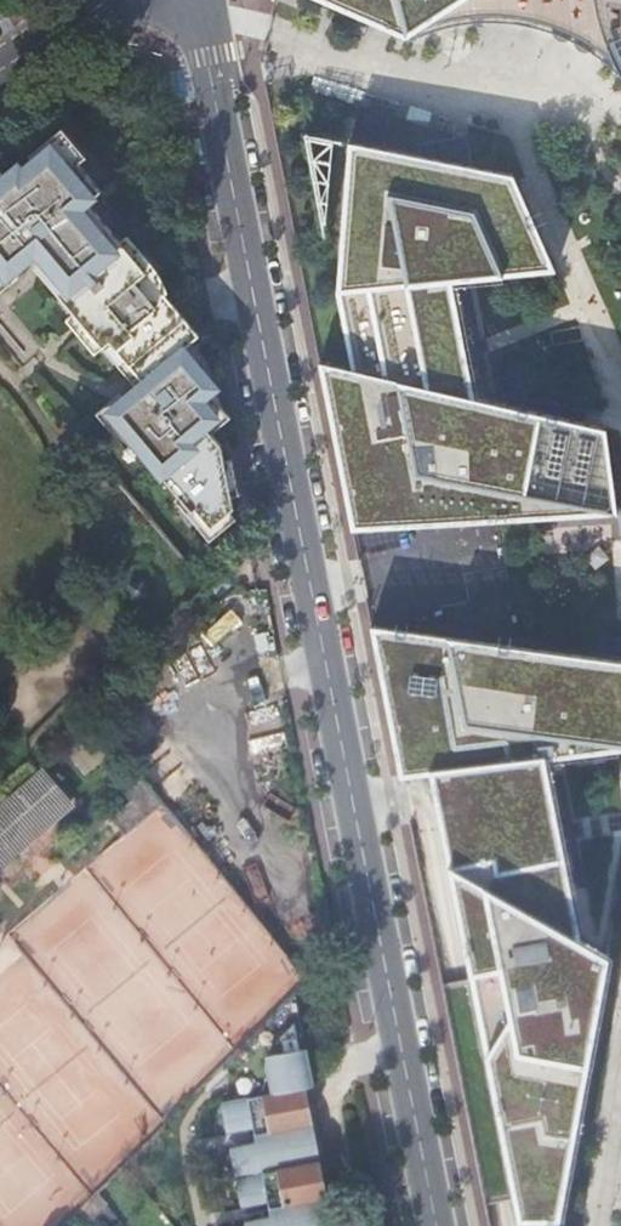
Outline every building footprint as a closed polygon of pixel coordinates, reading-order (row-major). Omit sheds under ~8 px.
[(421,54),(465,35),(495,29),(527,30),(557,35),(591,52),(614,71),(620,83),(620,0),(309,0),(421,54)] [(29,157),(33,161),(58,140),(78,164),(86,157),(62,128),(29,157)] [(33,161),(23,170),(18,165),(5,176),(0,181),(0,284),(16,270),(36,254),(42,261),(52,274),(68,292),(61,298),(74,313),(89,329),(104,346),(105,347),(110,342),(144,382),(138,387),(136,388),(131,393),(125,398),(108,412),(134,442),(180,496),(193,512),(194,511),(211,527),(230,511),(234,508),(231,496),(224,460),(221,446),(211,434),(206,428),(217,417),(203,400),(210,393),(216,388),(200,367),(184,348),(205,331),(181,303),(175,307),(165,294),(120,241),(87,203),(101,191),(78,164),(58,140),(33,161)] [(356,543),(620,529),(608,432),(485,405),(466,303),(565,290),(523,180),(351,149),(338,311),(371,310),(384,388),(323,376),(356,543)] [(127,235),(120,241),(165,294),(167,292),(166,288),(163,283),(161,278),(158,273),(155,268),(152,265),(127,235)] [(42,261),(35,266),(61,298),(68,292),(52,274),(42,261)] [(20,275),(16,270),(0,284),(0,292),(20,275)] [(89,329),(74,313),(65,321),(95,354),(104,346),(89,329)] [(110,342),(105,347),(138,387),(144,382),(110,342)] [(122,393),(97,414),(126,449),(134,442),(108,412),(125,398),(122,393)] [(230,417),(210,393),(203,400),(217,417),(206,428),(211,434),(230,417)] [(231,458),(224,460),(231,496),(239,495),(231,458)] [(111,487),(100,476),(91,484),(102,496),(111,487)] [(175,500),(210,541),(236,519),(230,511),(211,527),(194,511),(193,512),(180,496),(175,500)] [(143,583),(130,586),(132,599),(146,596),(143,583)] [(524,1225),(574,1225),(620,976),(620,960),(582,943),(547,761),(620,753),(620,665),(377,630),(403,778),(436,771),(524,1225)] [(46,775),(0,816),(0,876),(75,808),(46,775)] [(39,1202),(309,984),(145,782),(97,863),(102,876),(118,878),(115,899),(125,926),(62,918),(57,952),(45,972),(19,969),(14,977),(0,982),(0,996),(3,996),(31,1030),(10,1018),(8,1031),(60,1038),(17,1053),(46,1057),(8,1071),(29,1083),(11,1090),(27,1099),(4,1107),(13,1132),(7,1144),(46,1149),(39,1202)] [(224,1069),(239,1084),(242,1100),(222,1104),(227,1131),(243,1131),(254,1129),(256,1143),(246,1145),(231,1150),(236,1177),(241,1205),(257,1205),(268,1203),(270,1217),(260,1219),(245,1224),(245,1225),(332,1225),(330,1211),(309,1108),(305,1088),(313,1086),(296,995),(224,1069)] [(222,1104),(221,1105),(219,1109),(216,1117),(215,1124),(216,1131),(217,1133),(227,1131),(222,1104)] [(229,1172),(236,1177),(231,1150),(220,1152),(222,1159),(225,1166),(229,1172)] [(236,1177),(236,1178),(235,1178),(232,1185),(229,1192),(229,1199),(230,1205),(231,1207),(241,1205),(236,1177)]
